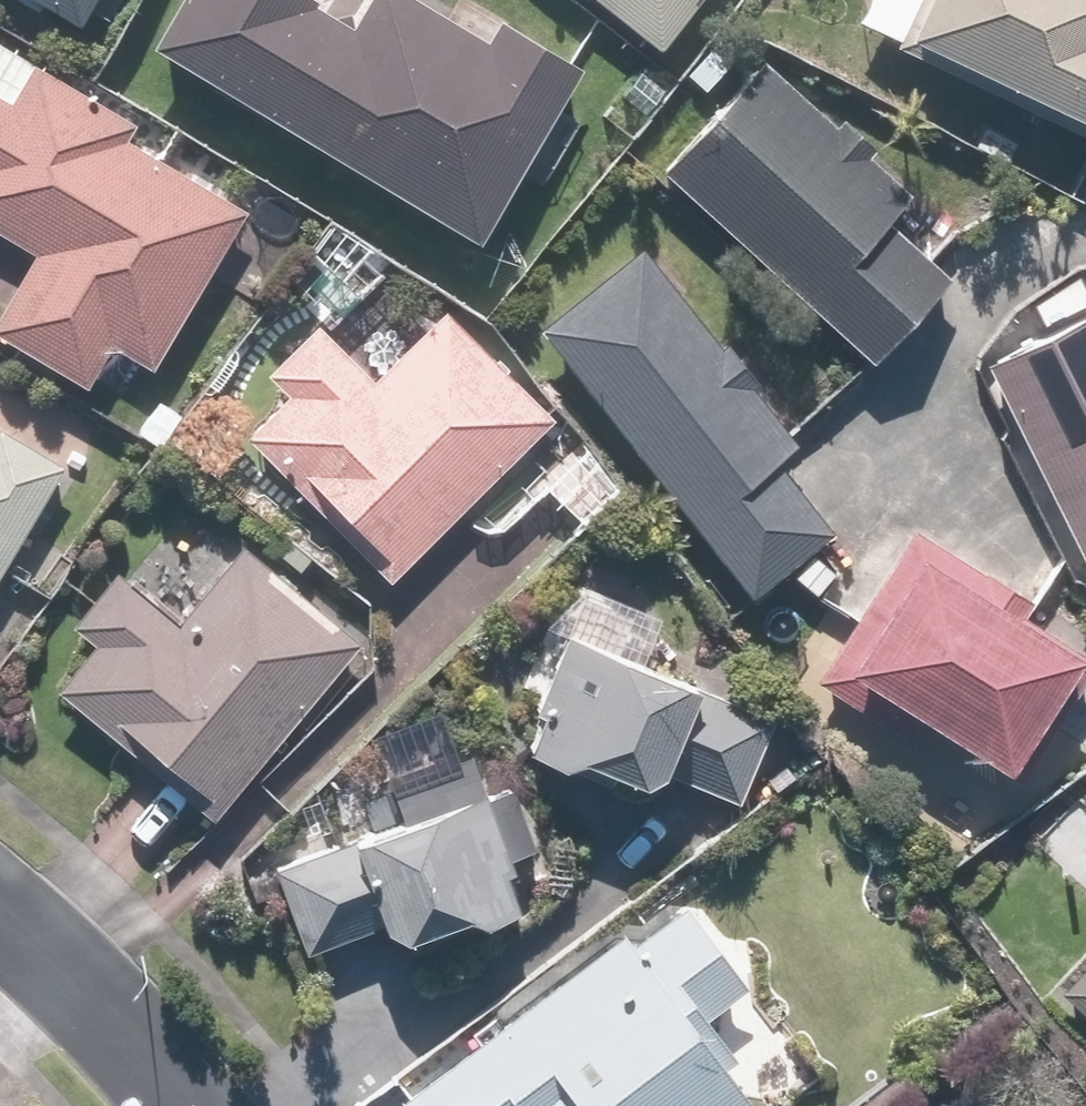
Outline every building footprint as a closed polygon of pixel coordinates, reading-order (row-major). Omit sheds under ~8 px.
[(70,31),(88,0),(17,0),(70,31)] [(146,50),(471,246),(577,72),(494,22),(482,43),(411,0),(364,0),(347,29),(312,8),(314,4),(307,0),(176,0),(146,50)] [(656,60),(703,0),(579,0),(656,60)] [(843,31),(1085,135),(1085,0),(856,0),(843,31)] [(130,122),(0,48),(0,227),(34,246),(0,306),(0,338),(87,387),(112,343),(154,367),(242,211),(119,141),(130,122)] [(754,61),(650,177),(870,374),(948,287),(880,226),(907,195),(871,163),(877,156),(835,120),(828,128),(754,61)] [(532,329),(751,604),(786,576),(799,593),(823,574),(810,558),(833,539),(774,465),(800,444),(753,384),(758,380),(724,337),(713,345),(636,247),(532,329)] [(977,365),(1085,592),(1085,312),(977,365)] [(285,401),(246,439),(387,588),(554,429),(472,343),(468,346),(438,314),(367,382),(314,327),(262,377),(285,401)] [(61,468),(0,432),(0,571),(61,468)] [(1075,660),(996,612),(1009,592),(901,527),(808,680),(905,738),(917,719),(1007,773),(1075,660)] [(360,644),(246,550),(188,621),(124,570),(73,632),(99,653),(64,696),(216,820),(360,644)] [(655,619),(561,582),(494,752),(563,778),(568,765),(638,792),(642,781),(730,815),(769,715),(637,663),(655,619)] [(511,870),(507,859),(530,850),(506,791),(483,800),(464,752),(375,788),(390,825),(271,873),(305,956),(378,926),(388,950),(458,922),(464,937),(515,917),(498,875),(511,870)] [(609,932),(387,1105),(753,1105),(709,1051),(729,1035),(717,1019),(751,992),(682,904),(623,950),(609,932)] [(1056,991),(1085,1020),(1085,961),(1056,991)]
